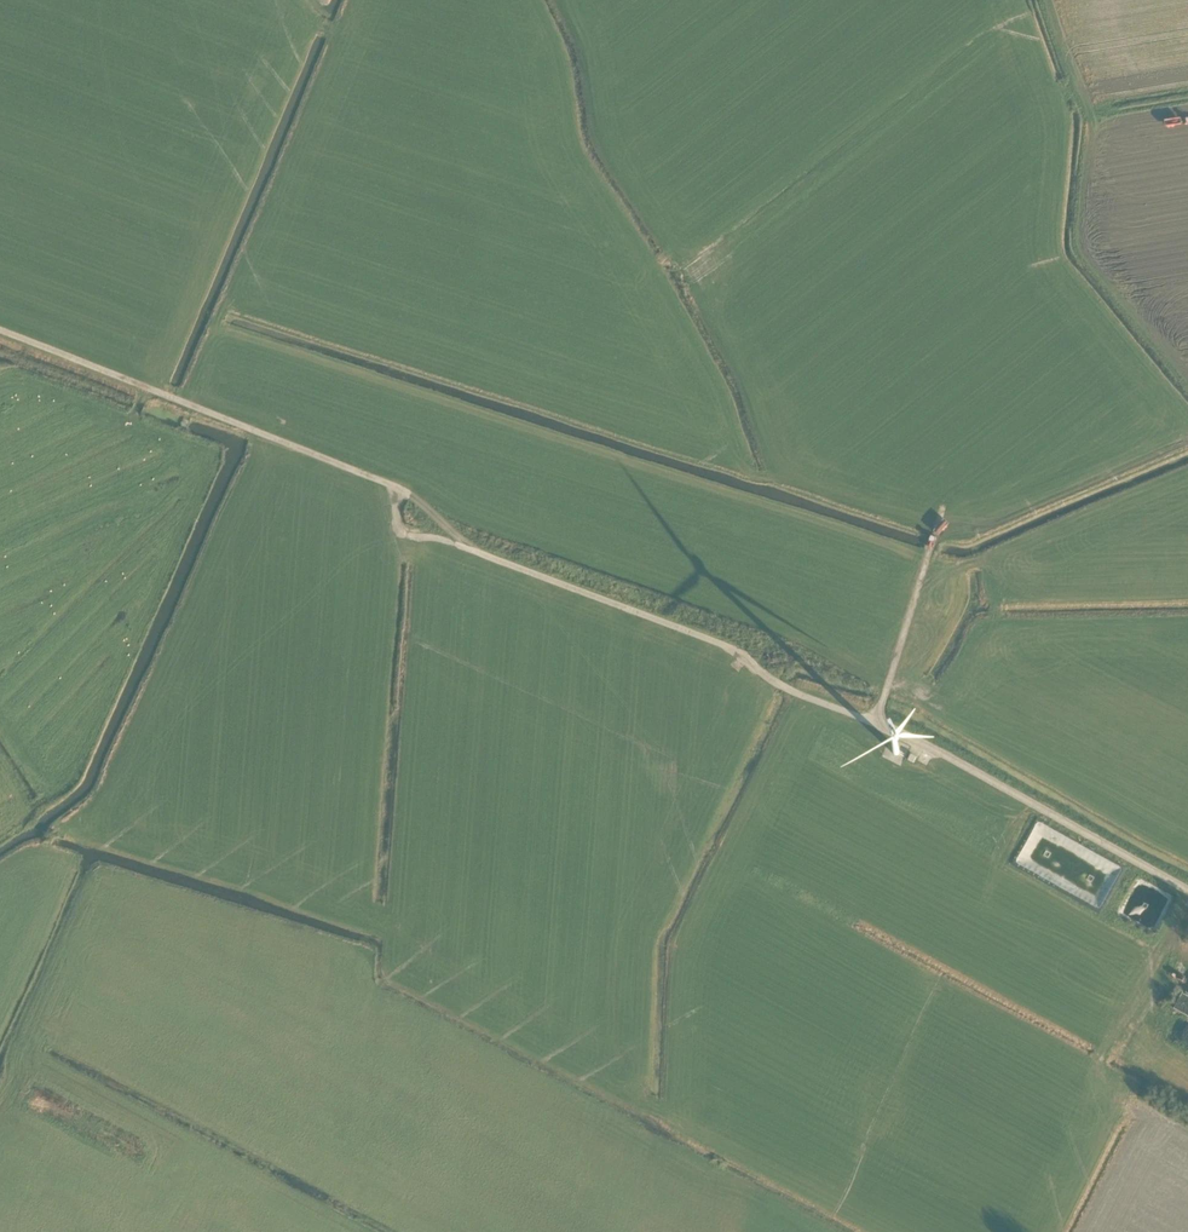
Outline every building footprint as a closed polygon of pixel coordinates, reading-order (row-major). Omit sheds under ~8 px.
[(1175,1009),(1187,1015),(1187,983),(1175,1009)]
